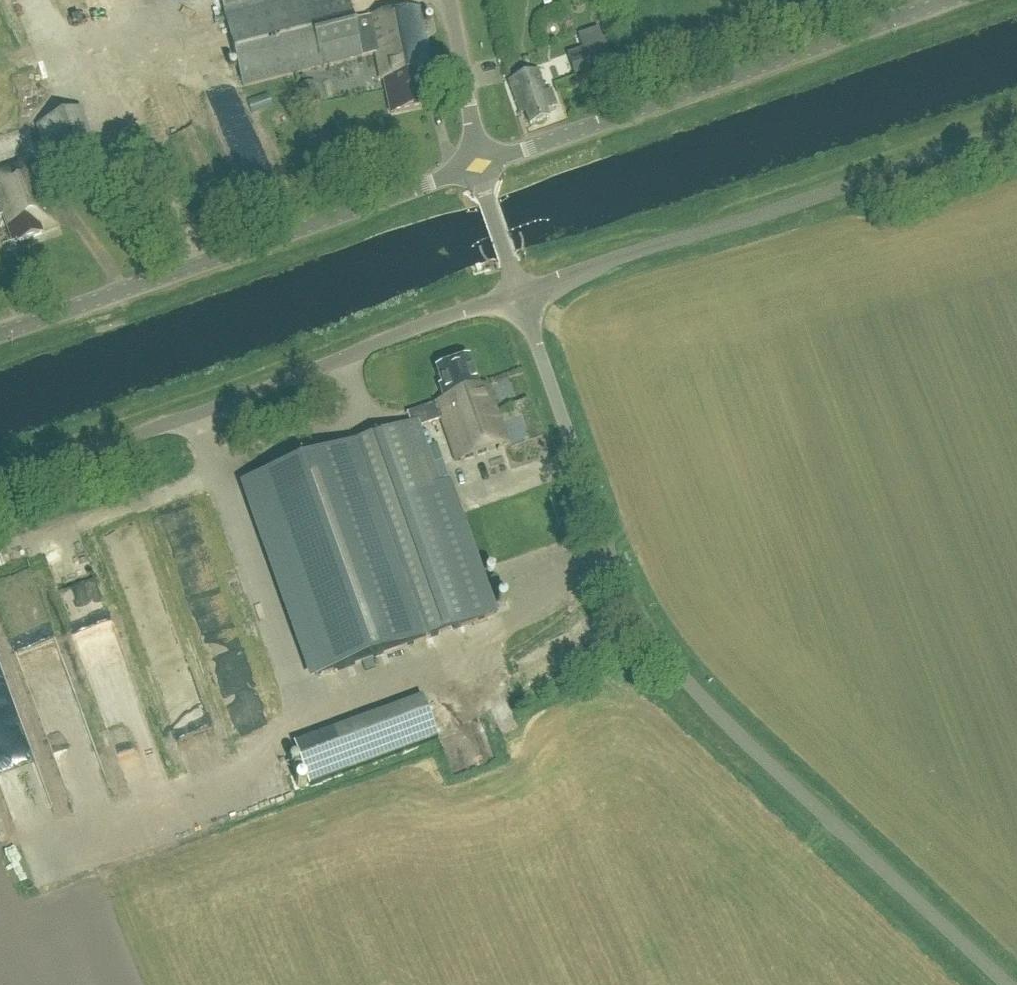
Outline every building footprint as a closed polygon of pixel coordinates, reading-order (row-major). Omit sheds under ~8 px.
[(347,0),(220,0),(241,88),(376,56),(382,82),(390,116),(423,108),(415,76),(430,72),(416,10),(370,21),(352,24),(347,0)] [(601,71),(596,53),(574,59),(579,78),(601,71)] [(572,77),(569,65),(550,70),(553,82),(572,77)] [(545,94),(537,73),(508,84),(519,117),(524,115),(529,127),(548,119),(546,113),(556,109),(550,92),(545,94)] [(321,105),(314,85),(299,90),(306,110),(321,105)] [(92,178),(71,116),(36,128),(56,190),(92,178)] [(36,164),(0,177),(0,218),(3,217),(12,244),(17,242),(19,246),(41,239),(39,233),(54,228),(49,213),(52,212),(36,164)] [(397,651),(494,617),(447,483),(438,486),(418,430),(441,421),(456,463),(507,445),(487,388),(480,391),(470,362),(438,373),(443,388),(441,389),(445,403),(436,406),(408,415),(412,427),(328,456),(397,651)] [(202,624),(229,610),(222,598),(195,611),(202,624)] [(107,679),(111,691),(133,685),(129,672),(107,679)] [(310,787),(443,744),(434,717),(301,760),(310,787)]
